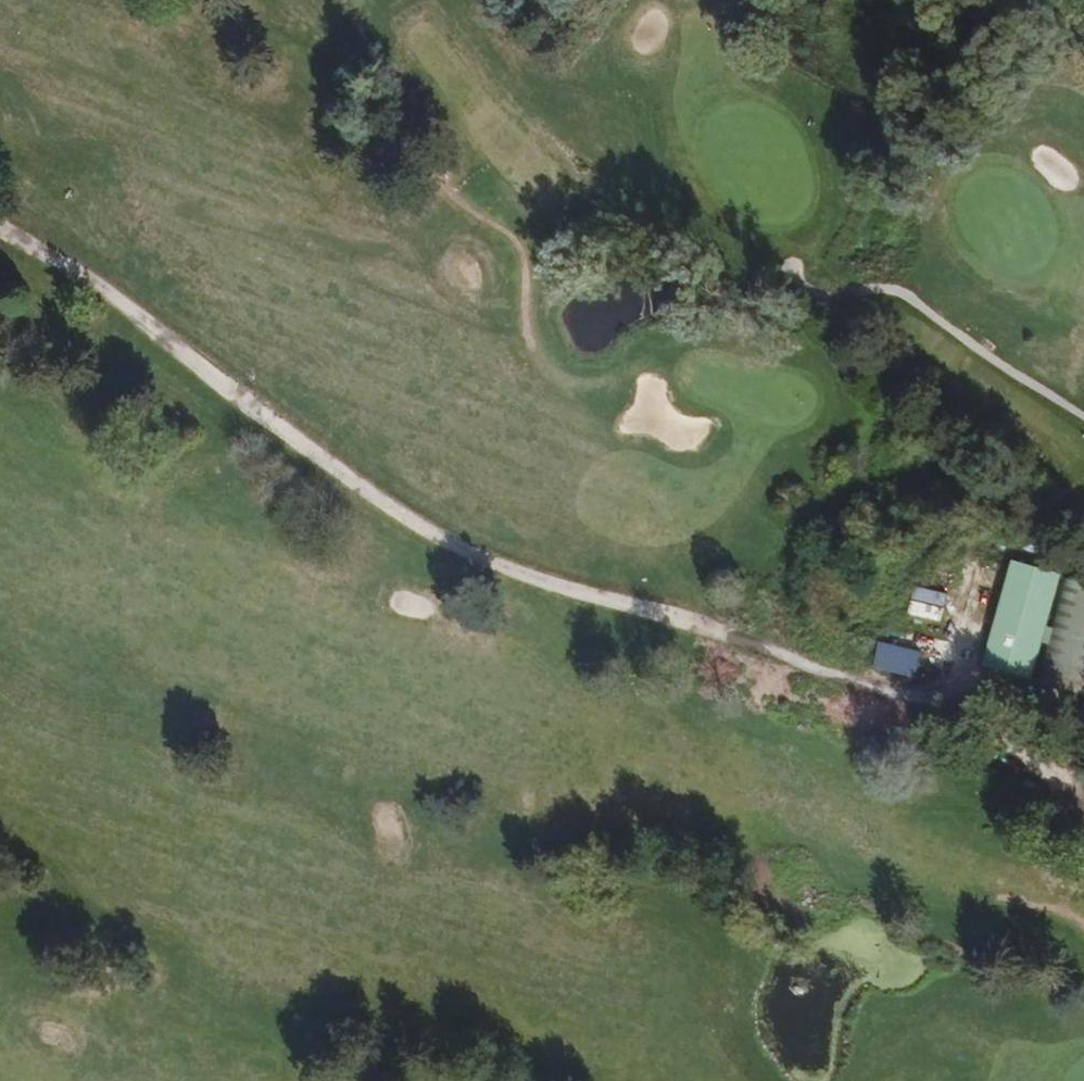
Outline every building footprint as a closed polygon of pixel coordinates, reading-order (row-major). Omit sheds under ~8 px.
[(1027,578),(1018,621),(1048,628),(1057,584),(1027,578)] [(1083,692),(1083,688),(1083,583),(1070,578),(1036,675),(1083,692)]
